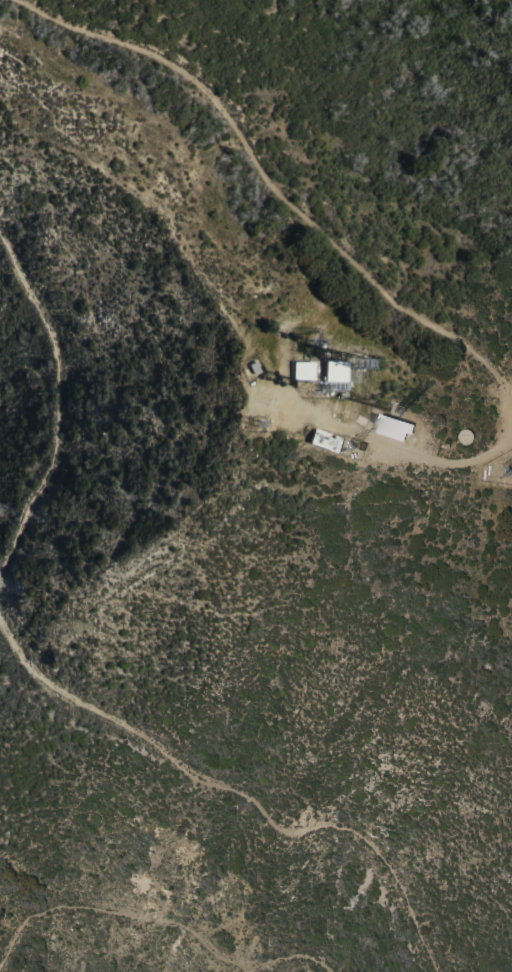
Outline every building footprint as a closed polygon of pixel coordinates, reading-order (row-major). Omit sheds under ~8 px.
[(259,371),(251,374),(247,364),(255,361),(259,371)] [(346,361),(346,391),(324,391),(324,380),(322,380),(322,376),(324,377),(324,361),(346,361)] [(293,362),(313,362),(313,379),(293,380),(293,362)] [(416,426),(413,435),(407,433),(405,442),(374,432),(377,424),(375,423),(378,414),(416,426)] [(308,443),(313,429),(328,434),(328,435),(329,435),(328,437),(332,438),(332,435),(342,439),(337,453),(308,443)] [(463,445),(461,444),(459,443),(457,441),(456,438),(456,436),(457,433),(458,431),(460,430),(463,429),(465,429),(467,430),(469,431),(471,433),(472,435),(472,438),(471,440),(470,442),(468,444),(466,445),(463,445)]
